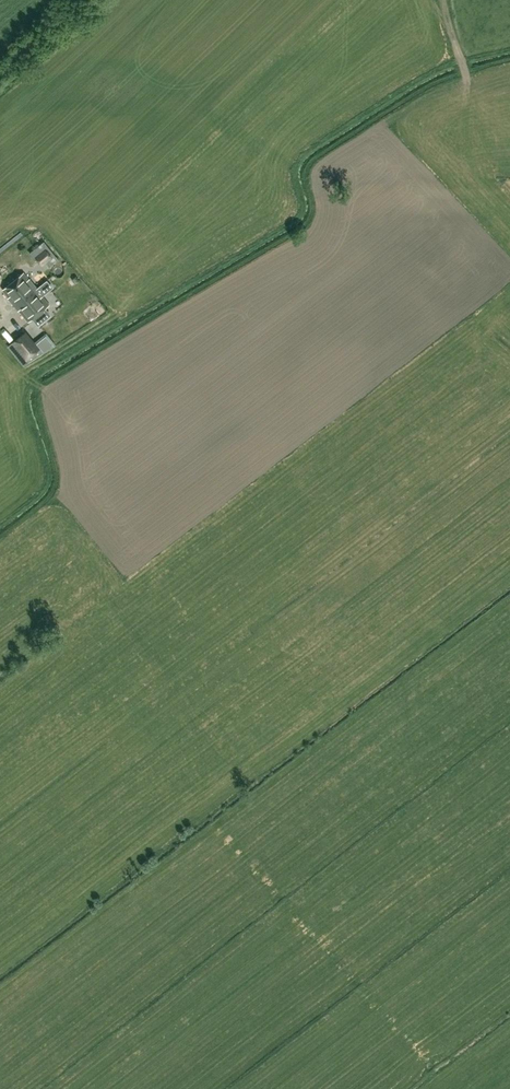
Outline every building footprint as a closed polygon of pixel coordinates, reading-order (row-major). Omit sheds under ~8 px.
[(45,249),(36,257),(42,264),(51,256),(45,249)] [(49,304),(36,289),(23,273),(3,290),(29,321),(49,304)] [(25,360),(39,349),(24,331),(11,342),(25,360)]
